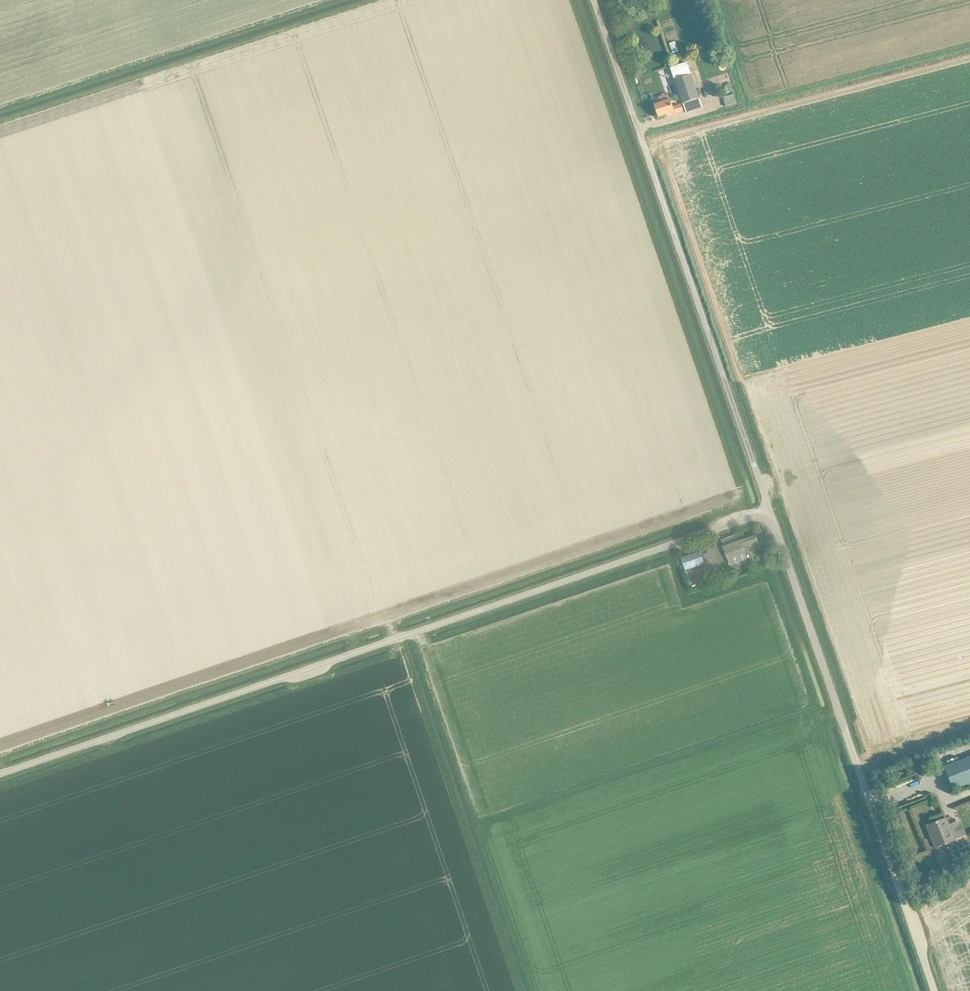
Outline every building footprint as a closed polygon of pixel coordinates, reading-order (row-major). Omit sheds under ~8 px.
[(671,60),(677,59),(674,48),(668,50),(671,60)] [(703,107),(699,98),(700,98),(687,62),(671,68),(683,104),(687,113),(703,107)] [(736,102),(733,90),(722,93),(725,105),(736,102)] [(668,116),(677,113),(684,111),(682,104),(673,107),(668,93),(659,97),(661,103),(654,105),(659,118),(667,115),(668,116)] [(720,541),(723,550),(728,566),(746,560),(742,550),(757,545),(754,535),(736,541),(734,536),(720,541)] [(703,566),(698,551),(680,557),(685,572),(703,566)] [(963,786),(969,783),(969,757),(945,767),(954,789),(963,786)] [(955,840),(952,831),(946,818),(926,826),(935,848),(955,840)]
